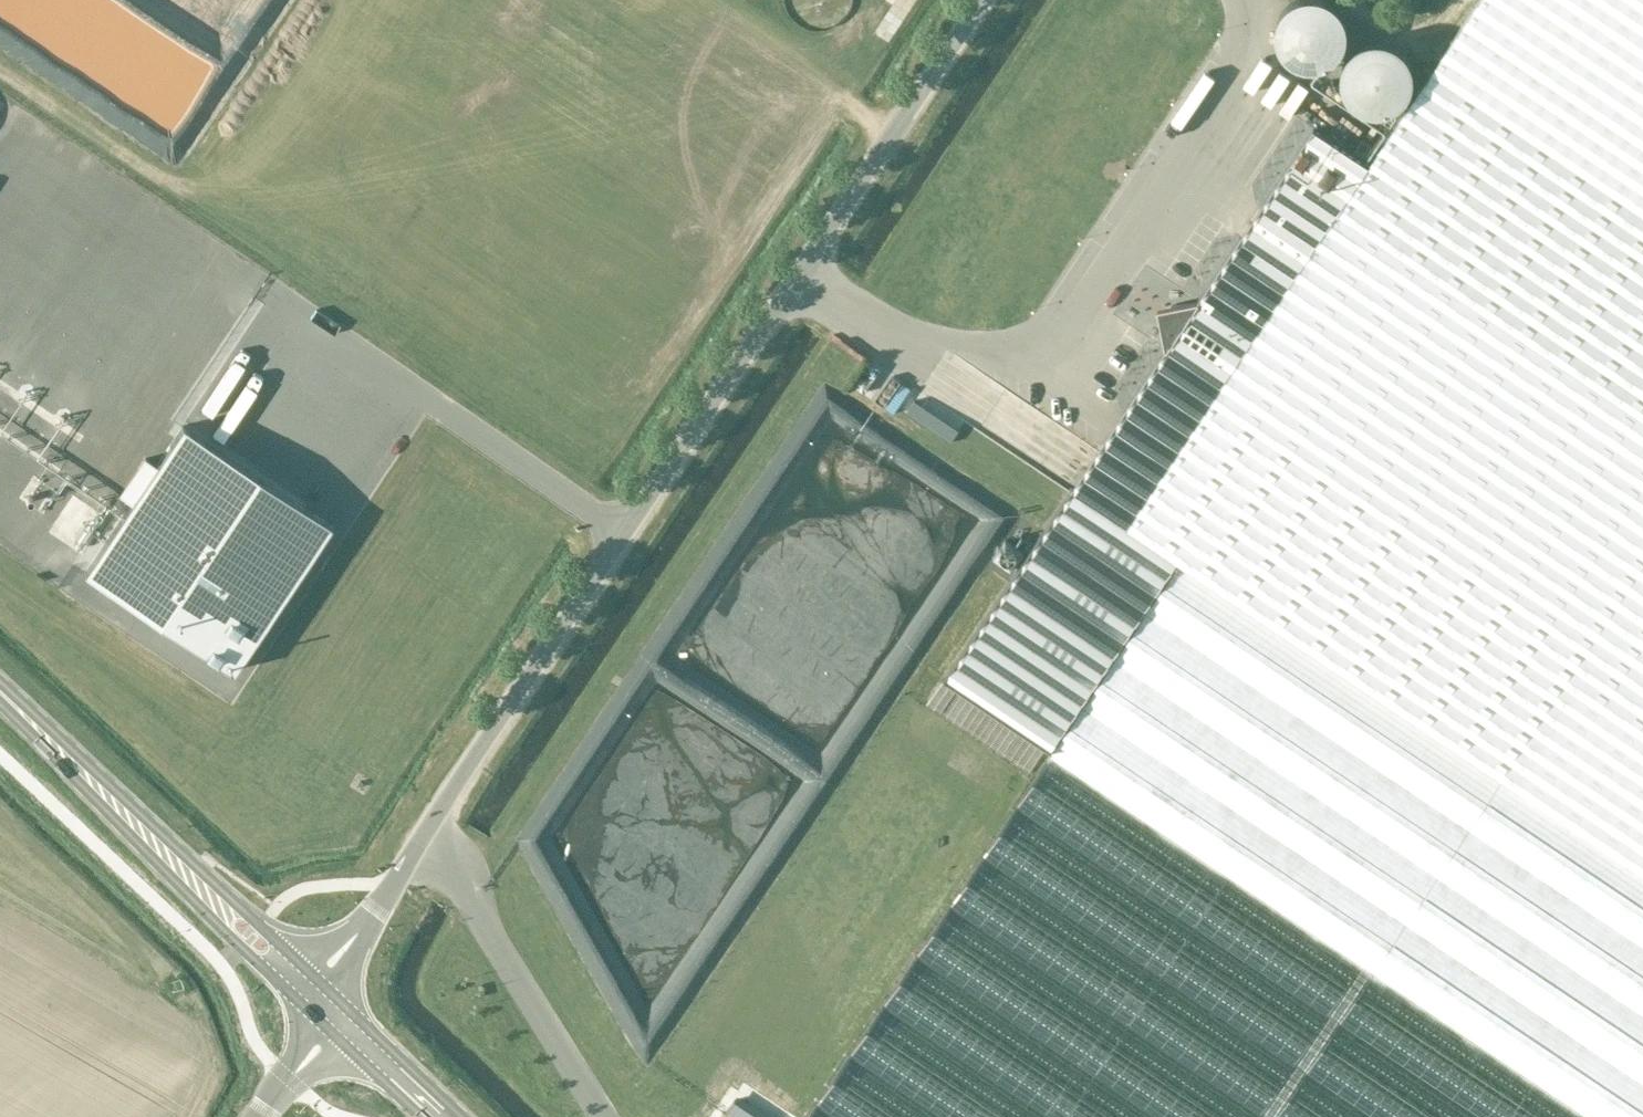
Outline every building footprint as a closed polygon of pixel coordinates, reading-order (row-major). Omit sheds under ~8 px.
[(1053,750),(1179,564),(1642,874),(1642,0),(1478,0),(1368,164),(1313,128),(1198,300),(1158,307),(1166,347),(945,677),(1053,750)] [(1337,59),(1341,53),(1345,47),(1347,40),(1348,33),(1347,26),(1345,20),(1342,13),(1338,8),(1332,3),(1327,0),(1297,0),(1292,2),(1287,7),(1282,12),(1279,18),(1277,25),(1276,32),(1276,39),(1278,46),(1281,52),(1286,57),(1291,62),(1297,65),(1304,68),(1311,69),(1318,68),(1325,66),(1331,63),(1337,59)] [(1398,47),(1392,43),(1385,41),(1378,40),(1371,41),(1364,43),(1357,47),(1352,51),(1347,56),(1344,63),(1342,70),(1341,77),(1342,84),(1344,91),(1347,97),(1352,103),(1357,107),(1363,111),(1370,113),(1377,113),(1384,113),(1391,111),(1398,107),(1403,103),(1408,97),(1411,91),(1413,84),(1414,77),(1413,70),(1411,63),(1408,57),(1404,51),(1398,47)] [(1210,83),(1231,51),(1216,41),(1195,73),(1210,83)] [(1238,81),(1253,90),(1272,58),(1257,49),(1238,81)] [(1272,61),(1256,95),(1272,102),(1288,68),(1272,61)] [(1158,132),(1173,141),(1205,89),(1191,80),(1158,132)] [(1248,178),(1291,106),(1275,97),(1268,109),(1251,99),(1219,153),(1237,164),(1234,170),(1248,178)] [(895,414),(912,393),(893,378),(876,399),(895,414)] [(182,426),(84,573),(231,672),(330,524),(182,426)] [(807,1116),(1642,1116),(1642,874),(1179,564),(1053,750),(807,1116)]
